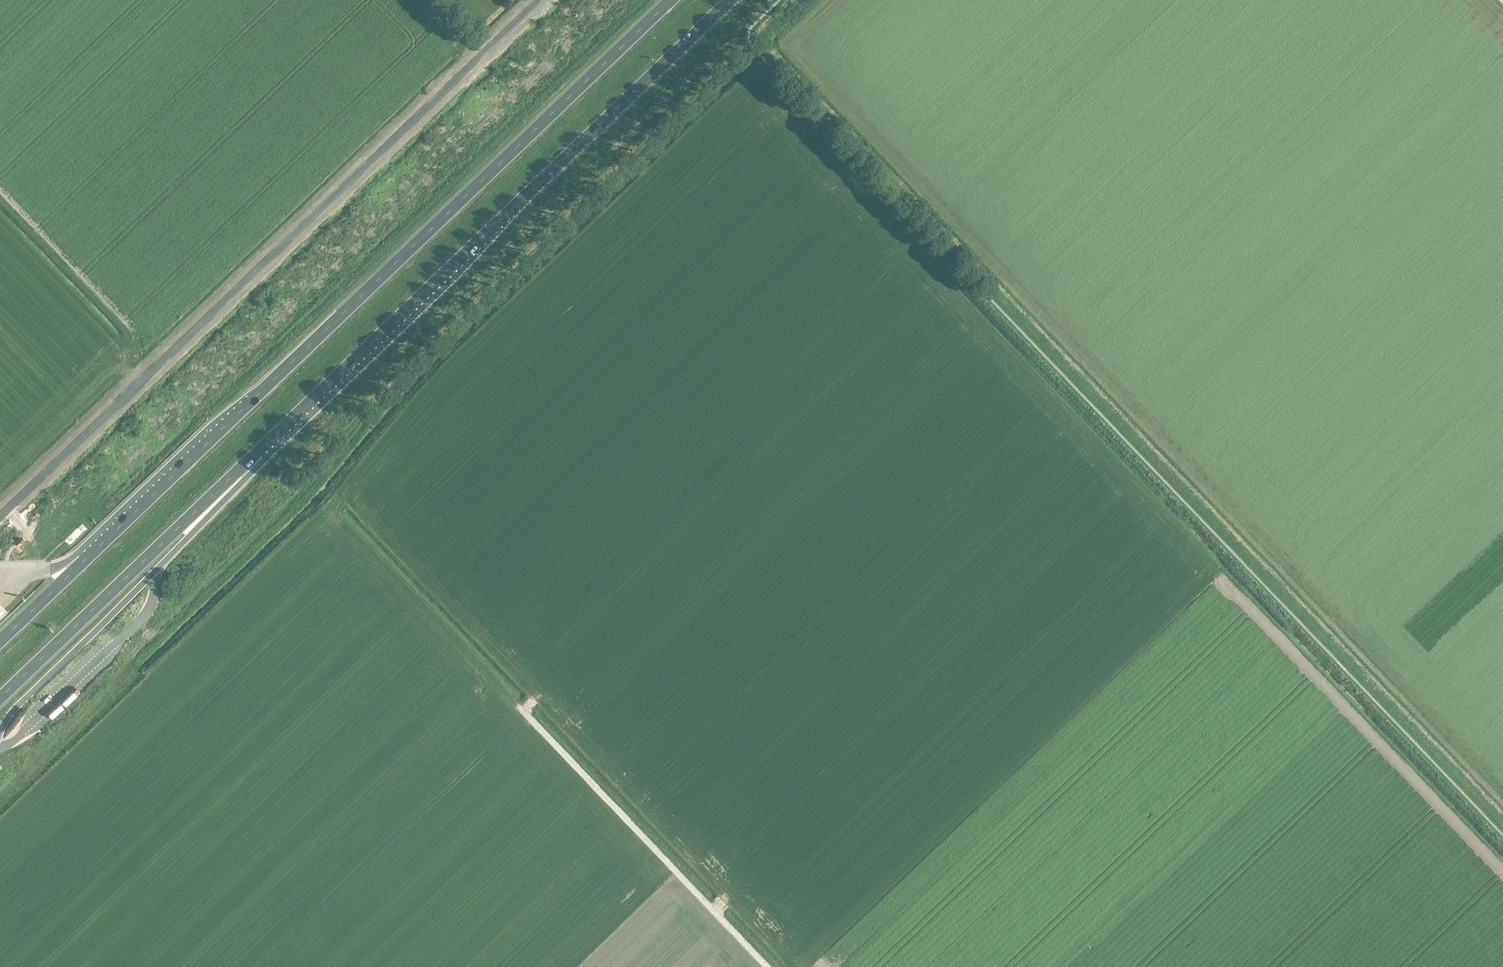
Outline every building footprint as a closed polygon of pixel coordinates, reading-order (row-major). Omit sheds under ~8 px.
[(654,10),(663,0),(652,0),(648,5),(654,10)] [(41,586),(28,598),(33,603),(45,591),(41,586)]
